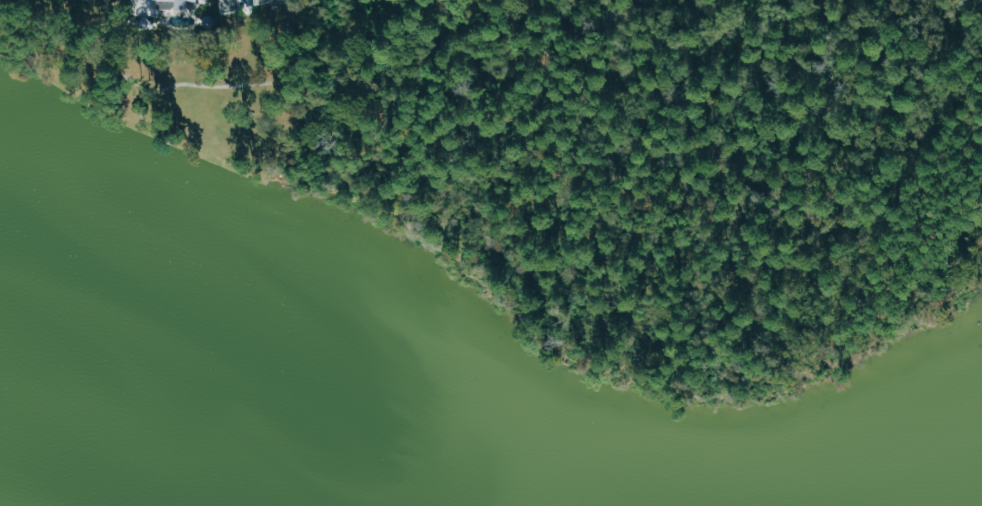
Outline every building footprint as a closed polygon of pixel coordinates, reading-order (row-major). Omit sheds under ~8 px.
[(214,10),(214,0),(226,0),(227,10),(214,10)] [(225,10),(238,9),(238,0),(224,0),(225,10)]
